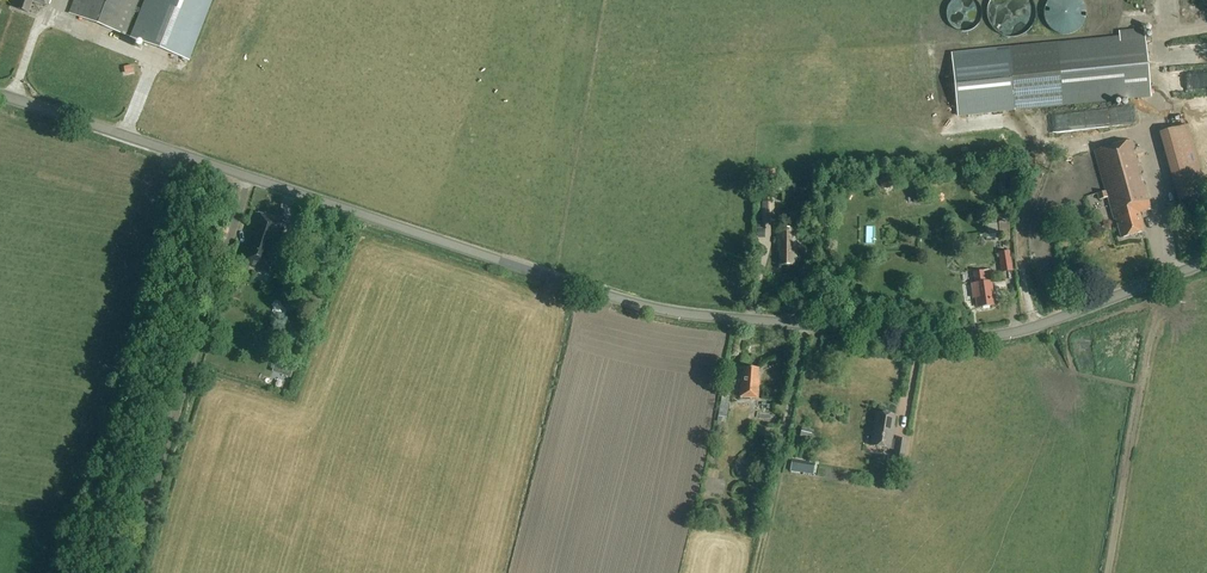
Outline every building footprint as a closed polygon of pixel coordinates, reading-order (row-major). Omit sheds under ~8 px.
[(13,7),(28,13),(33,0),(16,0),(13,7)] [(124,35),(138,0),(75,0),(70,14),(124,35)] [(132,38),(188,60),(211,0),(147,0),(132,38)] [(1086,14),(1086,11),(1084,6),(1082,1),(1081,0),(1048,0),(1045,5),(1043,10),(1043,14),(1044,20),(1045,23),(1048,27),(1052,31),(1057,34),(1062,35),(1067,35),(1072,34),(1077,31),(1082,26),(1085,21),(1086,16),(1086,14)] [(1149,96),(1143,36),(1057,45),(1056,42),(1008,47),(1014,111),(1063,106),(1063,104),(1149,96)] [(1164,130),(1182,200),(1206,194),(1206,177),(1193,122),(1164,130)] [(1099,200),(1107,198),(1113,220),(1115,220),(1121,238),(1144,232),(1139,213),(1151,210),(1132,141),(1095,151),(1106,191),(1097,194),(1099,200)] [(772,170),(761,170),(762,179),(772,179),(772,170)] [(762,224),(774,224),(773,196),(762,196),(762,224)] [(255,213),(239,263),(269,273),(285,223),(255,213)] [(998,223),(999,241),(1009,241),(1009,222),(998,223)] [(796,229),(777,229),(777,252),(780,252),(780,265),(796,265),(796,229)] [(997,248),(1001,274),(1013,272),(1009,246),(997,248)] [(972,273),(974,283),(971,284),(973,299),(975,298),(976,308),(993,305),(991,293),(993,293),(991,281),(986,282),(984,271),(972,273)] [(284,367),(282,374),(292,377),(294,370),(284,367)] [(741,375),(740,398),(758,399),(759,377),(758,377),(758,369),(744,367),(743,375),(741,375)] [(725,405),(727,394),(722,393),(717,422),(722,423),(723,419),(727,420),(729,406),(725,405)] [(897,441),(891,440),(895,416),(876,413),(870,446),(895,450),(894,458),(903,459),(906,441),(897,439),(897,441)] [(800,437),(818,441),(820,431),(802,427),(800,437)] [(803,473),(805,462),(792,460),(790,471),(803,473)]
